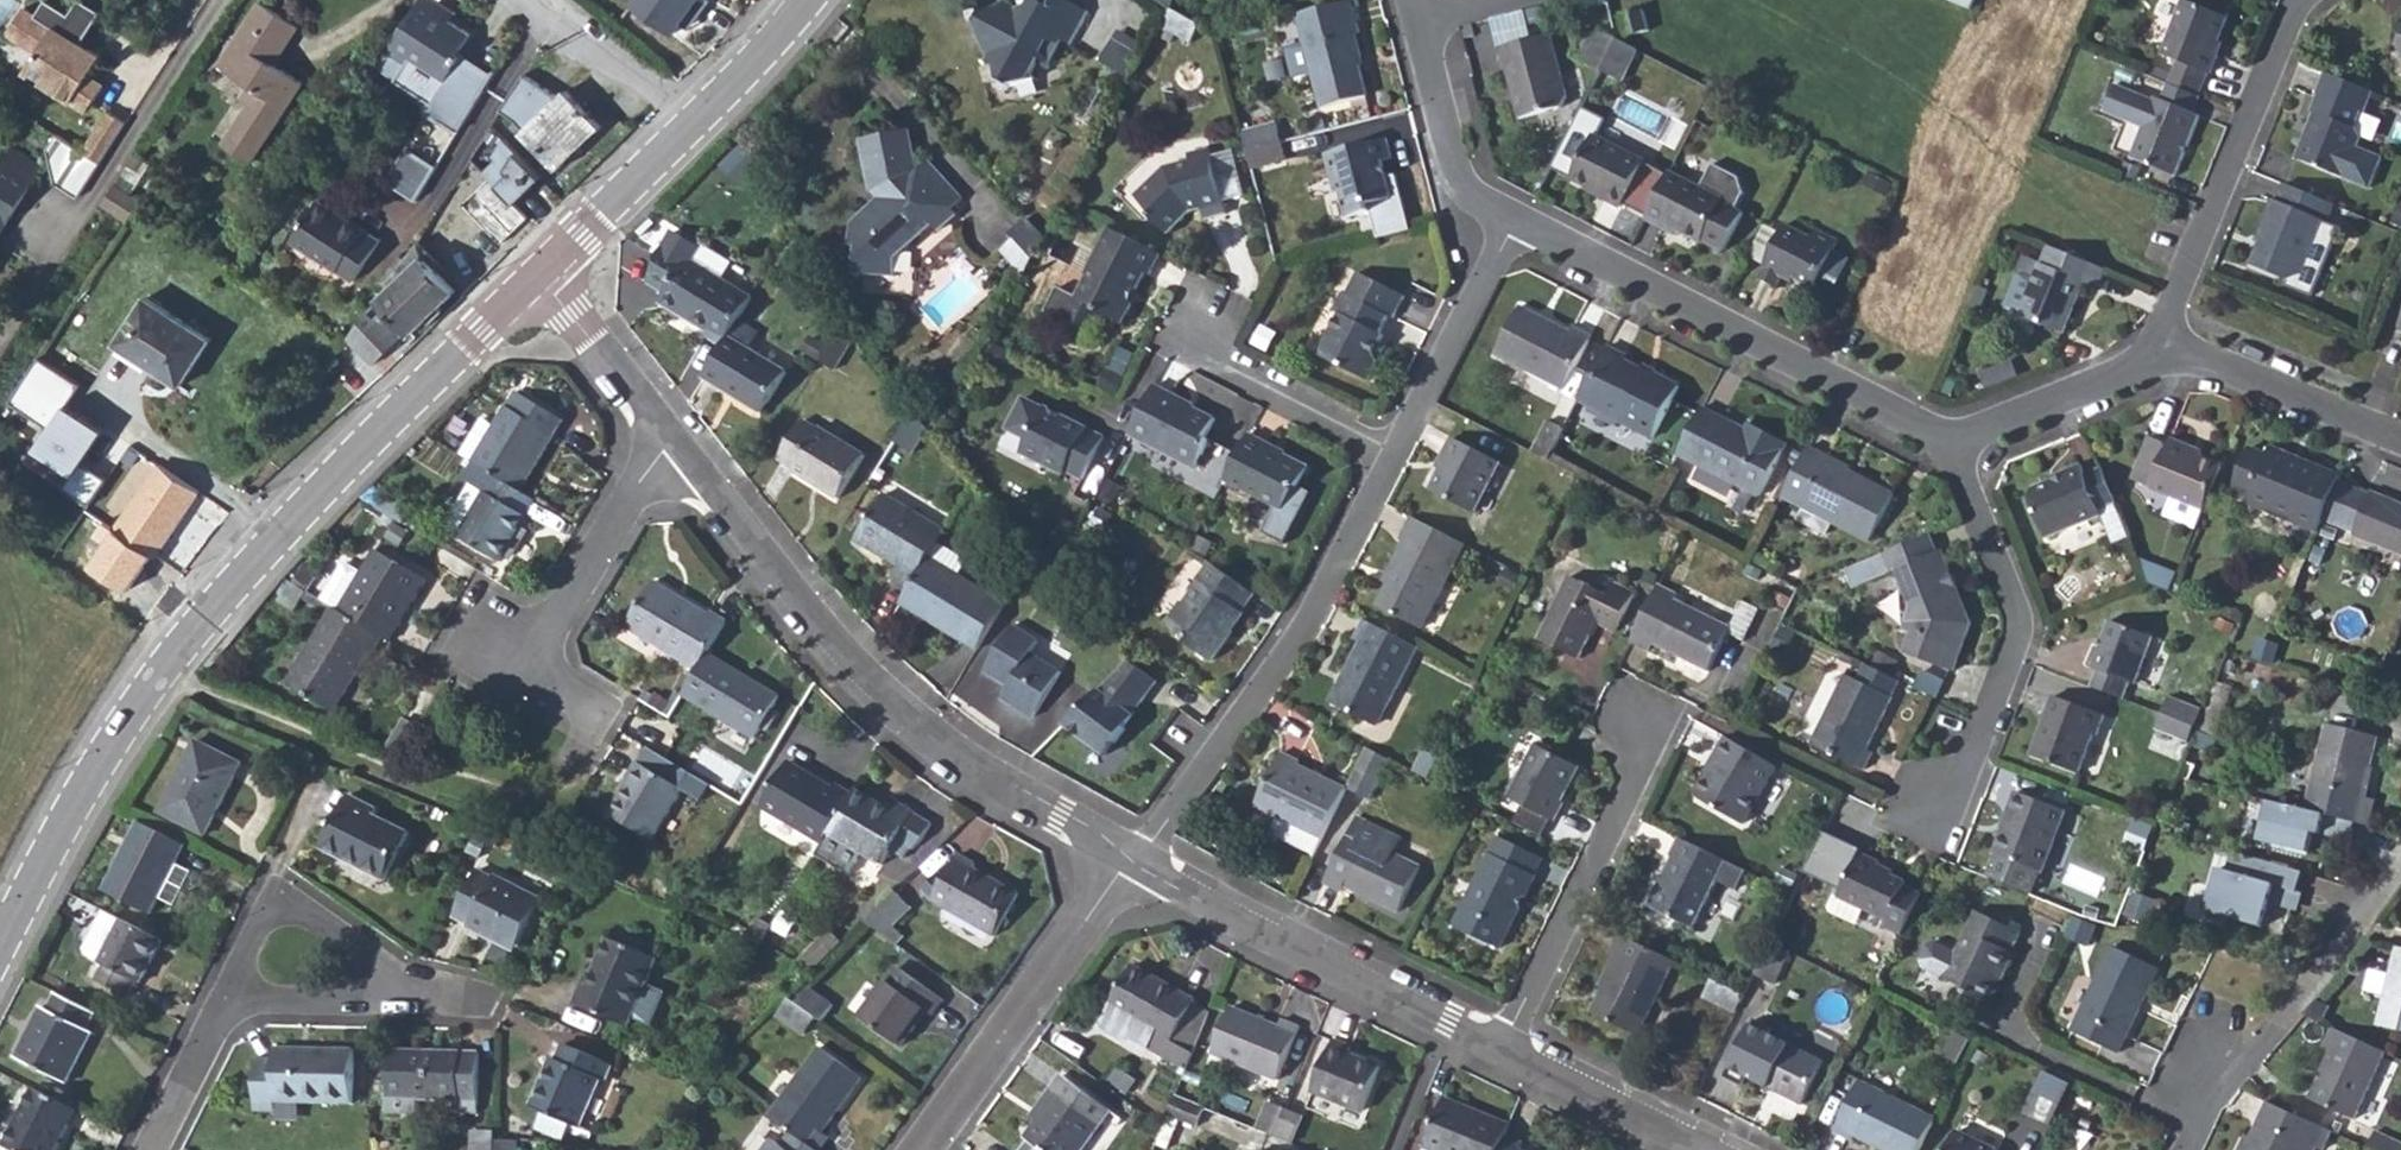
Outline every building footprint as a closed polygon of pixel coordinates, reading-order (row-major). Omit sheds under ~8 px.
[(419,1),(437,13),(433,18),(447,27),(452,20),(422,0),(420,0),(419,1)] [(634,0),(678,30),(685,22),(694,11),(702,18),(717,0),(634,0)] [(974,14),(986,56),(992,54),(996,63),(994,65),(1001,90),(1034,81),(1032,73),(1039,61),(1047,66),(1061,41),(1070,47),(1090,13),(1068,0),(1039,0),(1037,0),(1035,0),(1032,4),(1024,6),(1024,8),(1018,10),(1015,3),(974,14)] [(1293,13),(1301,42),(1282,47),(1290,76),(1308,71),(1318,106),(1362,94),(1352,56),(1358,54),(1353,33),(1356,32),(1348,0),(1344,0),(1293,13)] [(1967,9),(1970,0),(1944,0),(1967,9)] [(2174,59),(2203,71),(2207,73),(2215,53),(2211,51),(2226,16),(2185,0),(2182,0),(2160,53),(2174,59)] [(419,1),(383,56),(402,69),(392,85),(427,108),(433,99),(447,108),(439,121),(460,134),(492,83),(454,60),(467,40),(447,27),(433,18),(437,13),(419,1)] [(31,19),(22,14),(6,39),(36,58),(23,77),(85,117),(102,92),(87,82),(99,63),(76,48),(96,14),(75,2),(65,17),(42,4),(31,19)] [(1171,7),(1162,25),(1190,40),(1199,23),(1171,7)] [(215,72),(222,77),(263,14),(255,9),(215,72)] [(1640,9),(1618,15),(1623,32),(1645,26),(1640,9)] [(693,28),(702,18),(694,11),(685,22),(693,28)] [(245,113),(220,154),(248,172),(299,93),(270,74),(254,63),(266,43),(283,54),(295,35),(263,14),(222,77),(247,92),(237,109),(245,113)] [(1596,34),(1586,28),(1573,55),(1583,60),(1596,34)] [(1599,68),(1615,36),(1599,28),(1596,34),(1583,60),(1599,68)] [(1120,30),(1114,38),(1137,51),(1142,43),(1120,30)] [(1548,32),(1493,46),(1497,65),(1502,65),(1515,115),(1560,104),(1564,96),(1548,32)] [(1615,36),(1599,68),(1621,79),(1636,47),(1615,36)] [(1114,38),(1102,61),(1132,77),(1145,55),(1137,51),(1114,38)] [(254,63),(270,74),(283,54),(266,43),(254,63)] [(2174,59),(2165,81),(2194,93),(2203,71),(2174,59)] [(2370,90),(2323,70),(2314,92),(2315,93),(2309,109),(2311,111),(2307,121),(2308,126),(2304,136),(2300,135),(2292,157),(2366,186),(2378,156),(2353,145),(2357,134),(2352,124),(2358,110),(2362,111),(2367,98),(2370,90)] [(562,98),(525,74),(501,109),(518,120),(528,131),(562,98)] [(2194,93),(2165,81),(2158,99),(2151,97),(2112,82),(2101,108),(2140,124),(2127,154),(2171,172),(2195,114),(2189,111),(2196,94),(2194,93)] [(1096,88),(1079,119),(1095,128),(1112,97),(1096,88)] [(2370,90),(2367,98),(2376,101),(2379,94),(2370,90)] [(528,131),(526,132),(560,170),(567,164),(563,160),(592,130),(597,134),(604,128),(569,91),(562,98),(528,131)] [(433,99),(427,108),(422,116),(458,139),(460,134),(439,121),(447,108),(433,99)] [(1582,103),(1552,163),(1607,192),(1607,196),(1624,205),(1625,202),(1648,215),(1671,173),(1596,133),(1606,114),(1582,103)] [(107,117),(80,157),(98,169),(124,128),(107,117)] [(1274,121),(1241,129),(1245,147),(1278,138),(1274,121)] [(563,160),(567,164),(597,134),(592,130),(563,160)] [(860,237),(851,266),(889,277),(897,250),(903,251),(932,226),(939,232),(957,215),(954,211),(965,201),(931,163),(920,174),(913,131),(866,140),(875,195),(888,196),(893,203),(883,211),(863,205),(854,234),(860,237)] [(1383,137),(1324,152),(1333,190),(1337,190),(1344,215),(1366,210),(1372,234),(1404,225),(1392,172),(1382,175),(1378,158),(1388,157),(1383,137)] [(543,178),(504,138),(495,157),(499,161),(486,173),(490,178),(516,204),(543,178)] [(1278,138),(1245,147),(1249,164),(1283,155),(1278,138)] [(80,157),(57,141),(48,155),(59,162),(61,177),(53,189),(76,204),(98,169),(80,157)] [(1163,166),(1135,196),(1151,211),(1149,214),(1166,231),(1187,208),(1201,205),(1203,216),(1224,211),(1206,146),(1187,152),(1189,159),(1163,166)] [(1236,147),(1216,152),(1228,199),(1248,193),(1236,147)] [(19,204),(21,205),(43,170),(9,149),(0,163),(0,234),(19,204)] [(409,154),(390,187),(417,203),(437,171),(409,154)] [(59,162),(48,155),(53,189),(61,177),(59,162)] [(1648,215),(1647,217),(1664,226),(1667,221),(1680,228),(1702,239),(1703,237),(1724,247),(1743,211),(1736,207),(1744,192),(1739,176),(1713,161),(1701,185),(1673,170),(1671,173),(1648,215)] [(490,178),(463,204),(502,244),(530,218),(516,204),(490,178)] [(2331,201),(2280,181),(2274,197),(2271,196),(2257,230),(2260,232),(2248,260),(2286,275),(2283,281),(2309,292),(2334,224),(2323,220),(2331,201)] [(112,192),(99,211),(125,229),(137,209),(112,192)] [(2393,219),(2400,222),(2400,199),(2393,219)] [(312,210),(290,251),(355,287),(378,245),(312,210)] [(1028,218),(1010,234),(1015,240),(1032,260),(1045,237),(1028,218)] [(1667,221),(1664,226),(1678,233),(1680,228),(1667,221)] [(1159,253),(1108,226),(1085,272),(1088,274),(1076,295),(1056,284),(1043,310),(1085,331),(1096,310),(1118,322),(1130,300),(1128,298),(1134,287),(1136,288),(1146,268),(1150,270),(1159,253)] [(1787,227),(1761,278),(1778,288),(1784,277),(1793,281),(1795,278),(1815,288),(1817,284),(1833,252),(1838,242),(1817,230),(1812,240),(1787,227)] [(704,343),(719,353),(727,340),(751,304),(694,268),(700,257),(674,240),(658,265),(659,270),(649,285),(651,291),(666,300),(661,308),(708,336),(704,343)] [(1015,240),(1003,250),(1024,274),(1032,260),(1015,240)] [(374,304),(346,344),(371,368),(398,341),(378,319),(387,310),(399,323),(396,326),(406,338),(419,330),(428,320),(433,321),(446,308),(444,304),(456,292),(429,266),(435,261),(420,245),(401,264),(407,270),(386,293),(374,304)] [(2102,269),(2046,247),(2033,279),(2020,314),(2062,331),(2082,283),(2095,288),(2102,269)] [(1833,252),(1817,284),(1834,292),(1850,261),(1833,252)] [(378,285),(386,293),(407,270),(401,264),(397,259),(378,285)] [(1378,357),(1374,348),(1378,340),(1382,331),(1379,329),(1386,313),(1391,315),(1403,293),(1356,269),(1345,291),(1340,289),(1332,307),(1338,311),(1317,351),(1367,377),(1378,357)] [(2020,314),(2033,279),(2016,272),(2002,307),(2020,314)] [(146,304),(118,348),(161,376),(159,380),(179,392),(210,344),(146,304)] [(1519,305),(1495,354),(1561,388),(1589,334),(1573,326),(1570,331),(1519,305)] [(719,353),(702,382),(762,419),(787,377),(727,340),(719,353)] [(1378,340),(1374,348),(1378,357),(1384,343),(1378,340)] [(1605,345),(1577,399),(1652,437),(1679,383),(1656,372),(1654,375),(1626,360),(1628,356),(1605,345)] [(78,387),(36,364),(10,403),(47,429),(28,455),(65,482),(98,436),(60,412),(78,387)] [(1153,385),(1128,435),(1194,468),(1209,440),(1204,437),(1214,417),(1205,413),(1204,415),(1182,404),(1182,399),(1153,385)] [(514,395),(505,412),(512,415),(520,400),(514,395)] [(481,424),(459,460),(471,467),(518,496),(562,425),(520,400),(512,415),(505,412),(493,431),(481,424)] [(1060,426),(1041,416),(1019,405),(1007,429),(1027,439),(1021,452),(1064,475),(1066,471),(1082,479),(1100,443),(1061,423),(1060,426)] [(1699,407),(1674,455),(1756,496),(1783,443),(1746,423),(1742,430),(1739,434),(1716,422),(1719,417),(1699,407)] [(1042,413),(1041,416),(1060,426),(1061,423),(1042,413)] [(1742,430),(1719,417),(1716,422),(1739,434),(1742,430)] [(1547,418),(1531,446),(1548,455),(1563,427),(1547,418)] [(797,426),(774,464),(790,474),(790,475),(835,502),(859,460),(814,433),(811,434),(797,426)] [(1248,433),(1224,482),(1275,508),(1262,534),(1286,544),(1310,492),(1298,486),(1307,466),(1266,448),(1267,443),(1248,433)] [(1447,454),(1430,485),(1473,508),(1499,457),(1453,433),(1443,451),(1447,454)] [(2196,455),(2188,452),(2188,446),(2166,438),(2165,442),(2145,435),(2127,477),(2166,492),(2201,506),(2218,464),(2196,455)] [(2188,446),(2188,452),(2196,455),(2198,451),(2188,446)] [(2247,504),(2317,532),(2340,475),(2271,447),(2266,455),(2250,447),(2234,485),(2251,492),(2247,504)] [(1806,448),(1779,498),(1800,508),(1793,522),(1822,537),(1827,524),(1865,544),(1890,498),(1847,474),(1847,471),(1806,448)] [(2099,509),(2085,474),(2081,464),(2062,471),(2062,475),(2031,488),(2028,497),(2045,539),(2100,515),(2099,509)] [(194,493),(154,466),(85,569),(125,596),(194,493)] [(518,496),(471,467),(461,483),(467,487),(445,524),(447,531),(456,537),(456,541),(496,565),(523,522),(521,519),(530,504),(518,496)] [(2099,468),(2085,474),(2099,509),(2114,502),(2099,468)] [(2369,490),(2352,532),(2400,552),(2400,503),(2369,490)] [(2201,506),(2166,492),(2158,513),(2193,527),(2201,506)] [(891,579),(908,589),(925,563),(941,536),(880,498),(853,544),(895,570),(891,579)] [(1389,573),(1384,583),(1373,603),(1416,627),(1461,542),(1410,515),(1398,540),(1400,541),(1385,570),(1389,573)] [(1200,535),(1194,547),(1207,553),(1213,541),(1200,535)] [(1927,535),(1881,553),(1889,572),(1895,571),(1910,609),(1903,631),(1911,635),(1904,656),(1952,674),(1969,630),(1954,589),(1948,589),(1943,574),(1946,570),(1940,553),(1934,553),(1927,535)] [(327,606),(333,610),(375,636),(383,640),(421,581),(370,550),(356,573),(339,563),(316,599),(327,606)] [(1881,553),(1837,570),(1845,590),(1889,572),(1881,553)] [(1253,594),(1210,562),(1197,582),(1199,584),(1187,602),(1182,603),(1167,624),(1188,637),(1189,645),(1210,661),(1225,641),(1224,639),(1243,613),(1240,612),(1253,594)] [(908,589),(897,609),(972,654),(1004,603),(988,593),(983,599),(925,563),(908,589)] [(1385,570),(1379,581),(1384,583),(1389,573),(1385,570)] [(1948,572),(1946,570),(1943,574),(1948,589),(1954,589),(1954,587),(1948,572)] [(1566,578),(1537,641),(1577,660),(1594,625),(1612,635),(1631,594),(1613,585),(1607,597),(1566,578)] [(624,631),(694,674),(704,658),(723,626),(709,618),(705,618),(651,586),(624,631)] [(1656,586),(1628,642),(1647,652),(1650,646),(1705,673),(1726,630),(1671,603),(1674,595),(1656,586)] [(1743,600),(1731,632),(1747,638),(1759,605),(1743,600)] [(333,610),(327,606),(281,680),(324,707),(359,651),(364,652),(375,636),(333,610)] [(1416,647),(1362,620),(1352,639),(1359,643),(1343,673),(1346,676),(1332,703),(1373,724),(1385,701),(1388,702),(1416,647)] [(2094,674),(2088,690),(2120,703),(2125,686),(2131,687),(2148,641),(2107,625),(2089,671),(2094,674)] [(1008,631),(982,676),(1006,690),(998,703),(1032,723),(1058,678),(1027,659),(1034,646),(1008,631)] [(694,674),(680,698),(751,741),(775,701),(704,658),(694,674)] [(1157,686),(1130,667),(1065,729),(1106,760),(1126,734),(1123,732),(1157,686)] [(1843,678),(1810,747),(1863,773),(1871,756),(1864,753),(1889,701),(1888,700),(1896,683),(1864,667),(1855,684),(1843,678)] [(2051,701),(2029,759),(2077,777),(2091,739),(2095,739),(2102,720),(2051,701)] [(2192,730),(2198,714),(2165,701),(2158,717),(2192,730)] [(2186,747),(2192,730),(2158,717),(2152,734),(2186,747)] [(404,719),(381,754),(397,760),(400,759),(418,728),(404,719)] [(2375,733),(2327,722),(2306,810),(2326,815),(2349,820),(2367,825),(2372,800),(2361,797),(2375,733)] [(1718,761),(1696,801),(1742,829),(1774,770),(1724,741),(1715,758),(1718,761)] [(194,743),(158,814),(204,838),(241,766),(194,743)] [(1534,746),(1509,798),(1551,819),(1560,801),(1558,799),(1575,766),(1534,746)] [(1346,787),(1369,798),(1388,759),(1365,747),(1346,787)] [(1422,750),(1411,770),(1428,780),(1439,758),(1422,750)] [(1269,782),(1265,783),(1254,805),(1280,817),(1274,829),(1276,836),(1313,853),(1346,787),(1299,763),(1299,760),(1281,752),(1269,775),(1270,777),(1270,779),(1269,782)] [(627,783),(606,818),(649,844),(679,792),(633,764),(623,780),(627,783)] [(759,808),(820,845),(849,797),(833,788),(830,792),(784,766),(759,808)] [(887,811),(852,791),(849,797),(820,845),(814,855),(846,876),(859,854),(880,865),(888,851),(902,859),(907,848),(910,850),(919,842),(929,826),(910,814),(911,813),(892,804),(887,811)] [(1996,857),(1986,883),(2027,899),(2036,873),(2040,873),(2062,815),(2015,796),(2007,815),(2009,817),(1994,855),(1996,857)] [(348,797),(322,852),(383,883),(407,837),(372,819),(376,811),(348,797)] [(2306,810),(2268,801),(2259,841),(2309,853),(2313,832),(2321,834),(2326,815),(2306,810)] [(2344,839),(2349,820),(2326,815),(2321,834),(2344,839)] [(1366,821),(1359,836),(1393,852),(1400,839),(1366,821)] [(185,849),(141,825),(105,894),(151,917),(158,902),(175,909),(192,876),(175,868),(185,849)] [(1393,852),(1359,836),(1348,832),(1324,880),(1342,889),(1345,884),(1398,910),(1420,866),(1393,852)] [(1498,947),(1518,907),(1515,904),(1518,896),(1523,898),(1535,876),(1532,873),(1541,857),(1498,836),(1453,925),(1498,947)] [(1724,863),(1679,840),(1671,858),(1674,860),(1667,876),(1670,878),(1666,888),(1659,886),(1649,908),(1692,929),(1715,881),(1734,890),(1743,872),(1724,863)] [(997,934),(1021,891),(974,867),(976,861),(960,853),(946,879),(940,876),(923,892),(935,899),(934,900),(997,934)] [(1896,941),(1915,898),(1900,890),(1902,887),(1887,880),(1889,876),(1874,869),(1875,866),(1856,858),(1835,902),(1859,915),(1883,926),(1879,933),(1896,941)] [(2245,865),(2240,882),(2287,895),(2304,900),(2308,882),(2245,865)] [(476,874),(455,916),(472,925),(471,929),(519,953),(543,904),(495,880),(494,883),(476,874)] [(2240,882),(2231,880),(2220,916),(2268,929),(2275,908),(2282,910),(2287,895),(2240,882)] [(898,890),(867,920),(886,934),(896,942),(907,931),(897,923),(913,906),(898,890)] [(2304,900),(2287,895),(2282,910),(2306,917),(2310,902),(2304,900)] [(1515,904),(1518,907),(1523,898),(1518,896),(1515,904)] [(1859,915),(1835,902),(1829,899),(1823,912),(1825,918),(1852,931),(1859,915)] [(2282,910),(2275,908),(2268,929),(2275,931),(2282,910)] [(1962,993),(1984,1005),(1995,983),(1992,980),(1995,972),(2000,973),(2009,955),(2006,953),(2016,934),(1974,913),(1954,953),(1931,942),(1924,945),(1916,960),(1919,968),(1942,977),(1958,985),(1962,993)] [(161,944),(104,915),(84,953),(86,959),(103,968),(95,984),(127,1000),(135,985),(140,985),(161,944)] [(832,933),(801,963),(815,970),(842,945),(832,933)] [(1672,962),(1616,935),(1607,953),(1612,956),(1597,987),(1600,989),(1589,1013),(1636,1037),(1669,970),(1672,962)] [(581,985),(573,1006),(628,1029),(657,961),(608,940),(588,988),(581,985)] [(1768,945),(1752,978),(1770,987),(1786,954),(1768,945)] [(2108,946),(2069,1030),(2115,1052),(2134,1009),(2132,1007),(2136,999),(2138,999),(2153,967),(2108,946)] [(2392,948),(2373,1025),(2400,1032),(2400,950),(2392,948)] [(1672,962),(1669,970),(1681,975),(1684,968),(1672,962)] [(898,965),(862,1017),(900,1045),(915,1023),(913,1021),(923,1008),(932,1015),(944,998),(898,965)] [(1149,1051),(1157,1037),(1173,1045),(1165,1060),(1187,1074),(1211,1015),(1195,1007),(1196,1004),(1133,969),(1101,1025),(1103,1032),(1120,1042),(1128,1040),(1149,1051)] [(1992,980),(1995,983),(2000,973),(1995,972),(1992,980)] [(1703,997),(1734,1013),(1742,997),(1711,981),(1703,997)] [(809,985),(797,1000),(816,1015),(821,1018),(833,1002),(809,985)] [(92,1015),(54,995),(46,1009),(39,1008),(13,1059),(64,1085),(90,1034),(83,1031),(92,1015)] [(797,1000),(792,996),(780,1013),(804,1032),(816,1015),(797,1000)] [(2326,1006),(2314,1001),(2302,1016),(2318,1023),(2326,1006)] [(1229,1013),(1211,1058),(1276,1085),(1298,1031),(1280,1024),(1276,1032),(1229,1013)] [(1751,1024),(1724,1081),(1740,1089),(1744,1081),(1799,1108),(1820,1065),(1766,1038),(1769,1032),(1751,1024)] [(2385,1053),(2332,1029),(2323,1048),(2330,1051),(2310,1100),(2354,1120),(2385,1053)] [(1949,1032),(1939,1054),(1956,1062),(1966,1041),(1949,1032)] [(1157,1037),(1149,1051),(1165,1060),(1173,1045),(1157,1037)] [(822,1046),(770,1113),(789,1127),(819,1149),(830,1136),(822,1130),(862,1076),(822,1046)] [(1332,1046),(1311,1096),(1363,1117),(1380,1073),(1347,1059),(1350,1053),(1332,1046)] [(549,1062),(531,1107),(578,1126),(598,1081),(604,1083),(610,1067),(561,1047),(554,1063),(549,1062)] [(252,1061),(251,1112),(271,1112),(272,1103),(348,1105),(350,1053),(271,1051),(271,1061),(252,1061)] [(386,1054),(385,1118),(414,1119),(414,1103),(457,1103),(457,1116),(475,1115),(477,1057),(386,1054)] [(2042,1070),(2021,1113),(2048,1125),(2069,1083),(2042,1070)] [(1025,1140),(1028,1143),(1037,1149),(1080,1149),(1107,1112),(1059,1079),(1040,1106),(1046,1111),(1038,1123),(1025,1140)] [(1882,1149),(1916,1149),(1933,1115),(1855,1079),(1831,1131),(1850,1140),(1852,1136),(1882,1149)] [(30,1088),(1,1148),(4,1149),(53,1149),(74,1111),(30,1088)] [(1445,1101),(1442,1109),(1474,1121),(1477,1113),(1445,1101)] [(1176,1102),(1169,1119),(1196,1130),(1203,1113),(1176,1102)] [(2315,1149),(2318,1149),(2323,1149),(2332,1133),(2266,1104),(2251,1138),(2249,1142),(2251,1143),(2248,1149),(2315,1149)] [(1040,1106),(1032,1118),(1038,1123),(1046,1111),(1040,1106)] [(1259,1136),(1275,1142),(1286,1114),(1270,1108),(1259,1136)] [(1425,1149),(1503,1149),(1507,1139),(1512,1127),(1477,1113),(1474,1121),(1442,1109),(1425,1149)] [(1286,1114),(1275,1142),(1291,1149),(1302,1121),(1286,1114)] [(789,1127),(780,1140),(772,1135),(761,1149),(820,1149),(819,1149),(789,1127)] [(1945,1149),(1995,1149),(1954,1130),(1945,1149)] [(492,1132),(470,1131),(470,1149),(491,1149),(491,1139),(492,1132)] [(2367,1149),(2369,1149),(2400,1149),(2400,1146),(2375,1134),(2367,1149)] [(2240,1148),(2247,1149),(2248,1149),(2251,1143),(2249,1142),(2251,1138),(2245,1136),(2240,1148)] [(491,1149),(514,1149),(514,1142),(491,1139),(491,1149)] [(1524,1146),(1507,1139),(1503,1149),(1523,1149),(1524,1146)]
